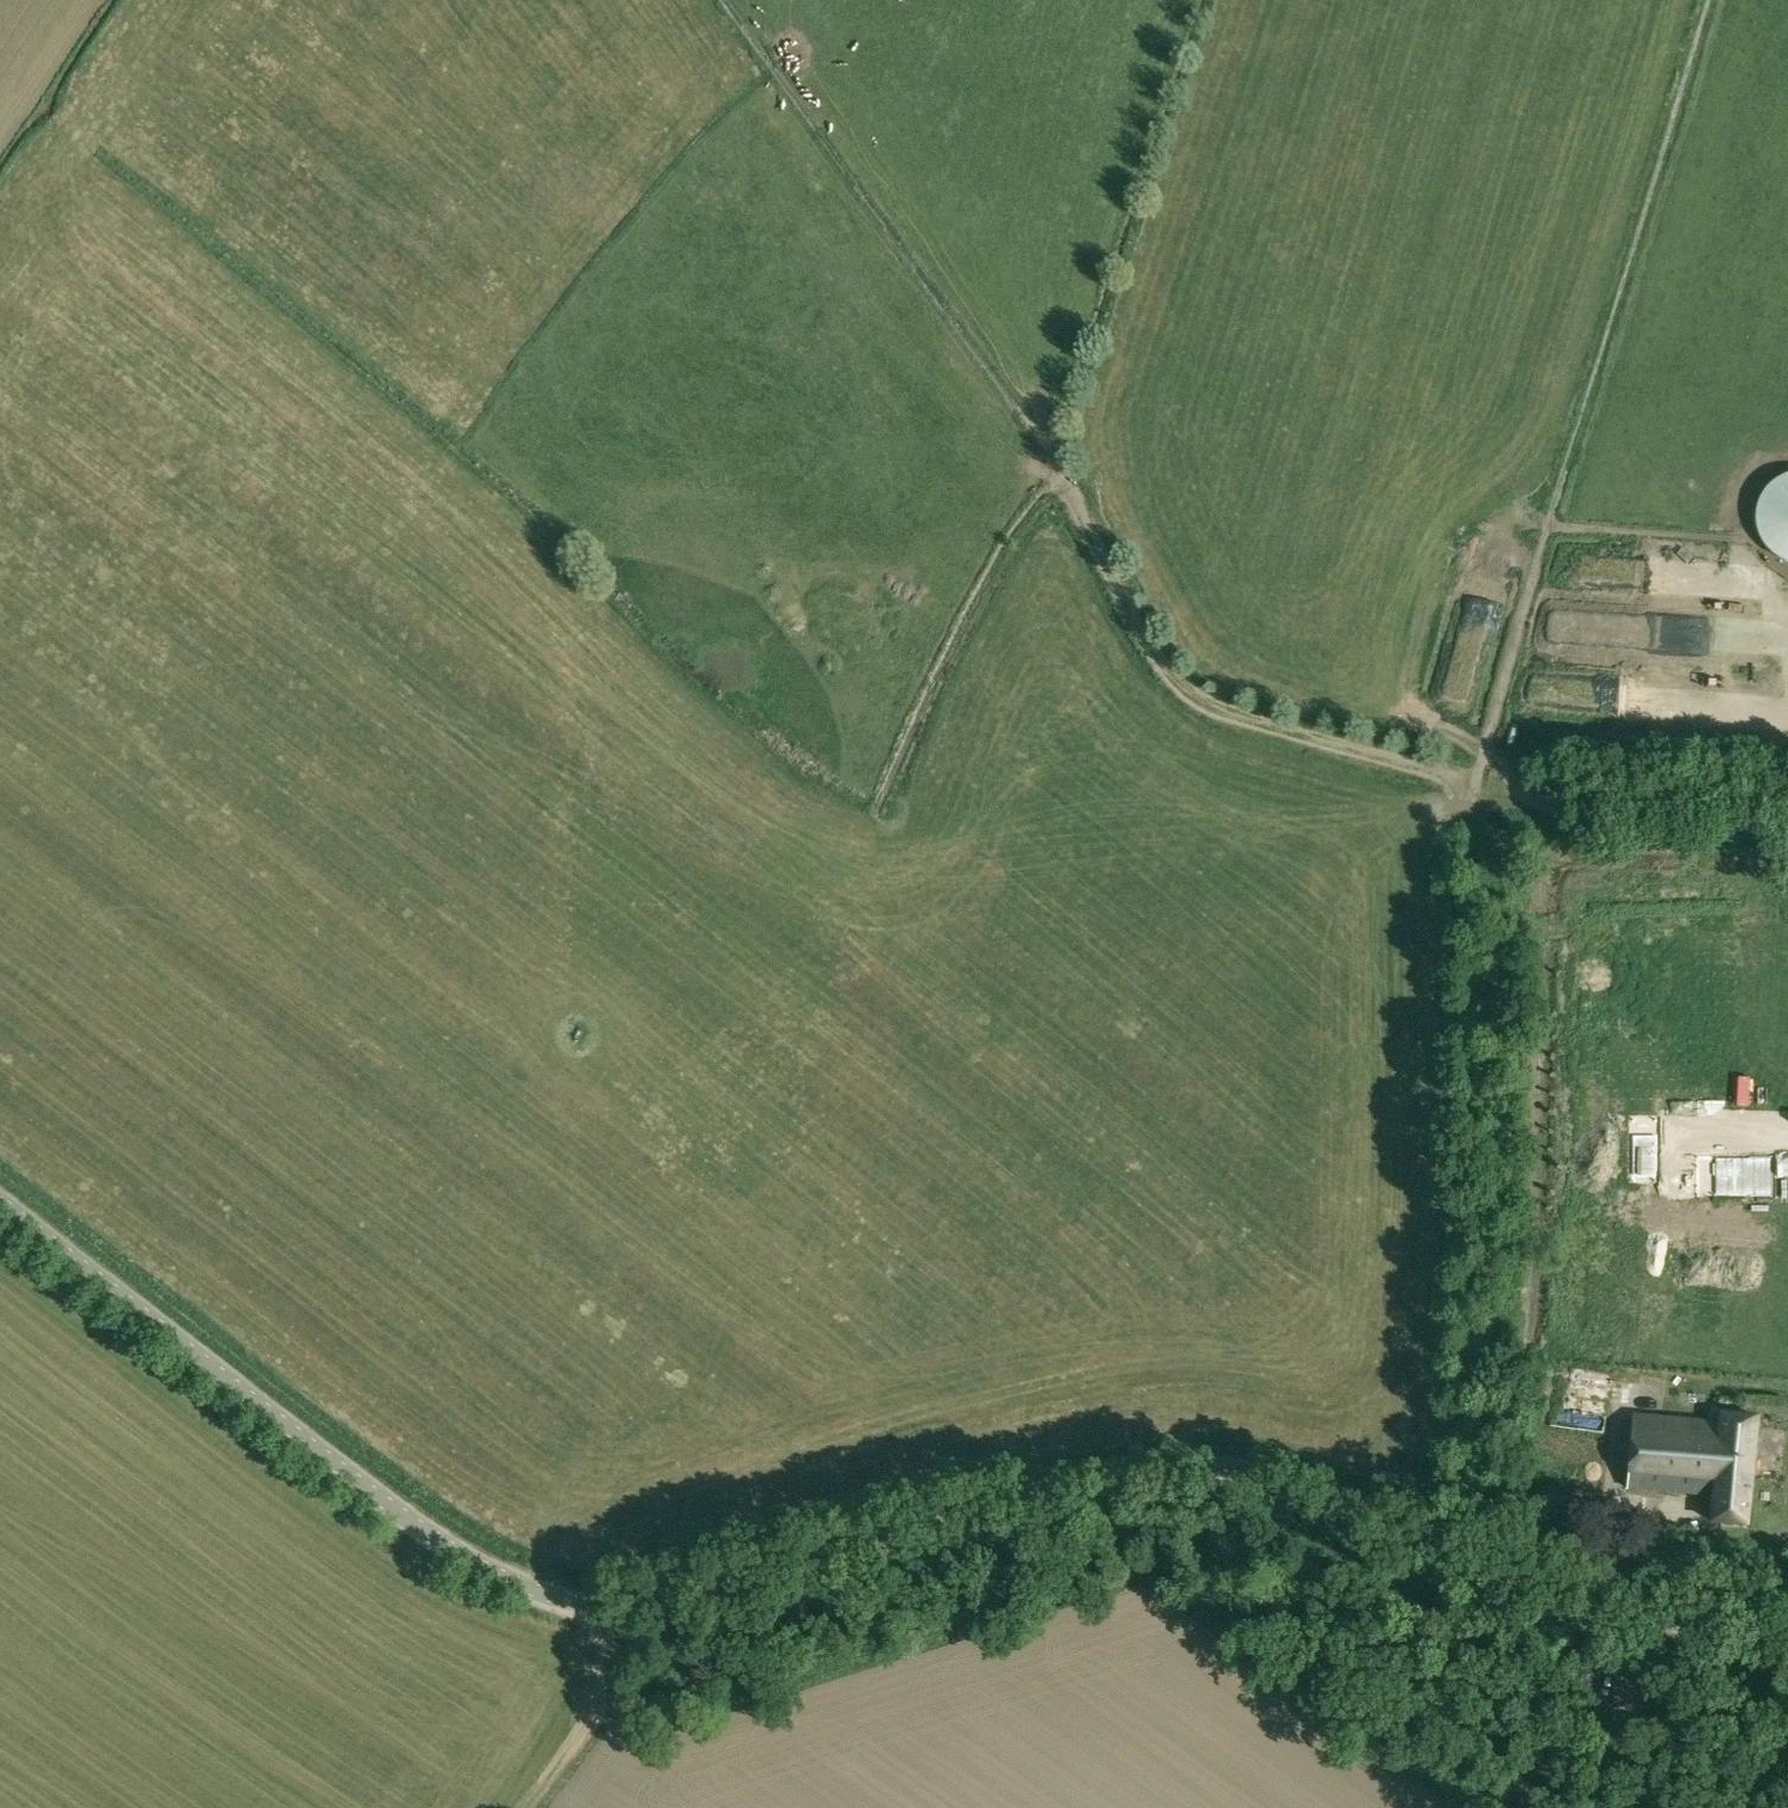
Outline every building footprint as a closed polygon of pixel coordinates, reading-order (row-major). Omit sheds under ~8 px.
[(1633,1136),(1633,1176),(1656,1176),(1656,1136),(1633,1136)] [(1716,1158),(1716,1194),(1771,1194),(1771,1158),(1716,1158)] [(1577,1428),(1605,1431),(1610,1378),(1582,1375),(1577,1428)] [(1628,1489),(1712,1497),(1710,1520),(1749,1524),(1759,1418),(1720,1415),(1720,1423),(1635,1414),(1628,1489)] [(1613,1696),(1652,1704),(1662,1655),(1624,1647),(1613,1696)]
